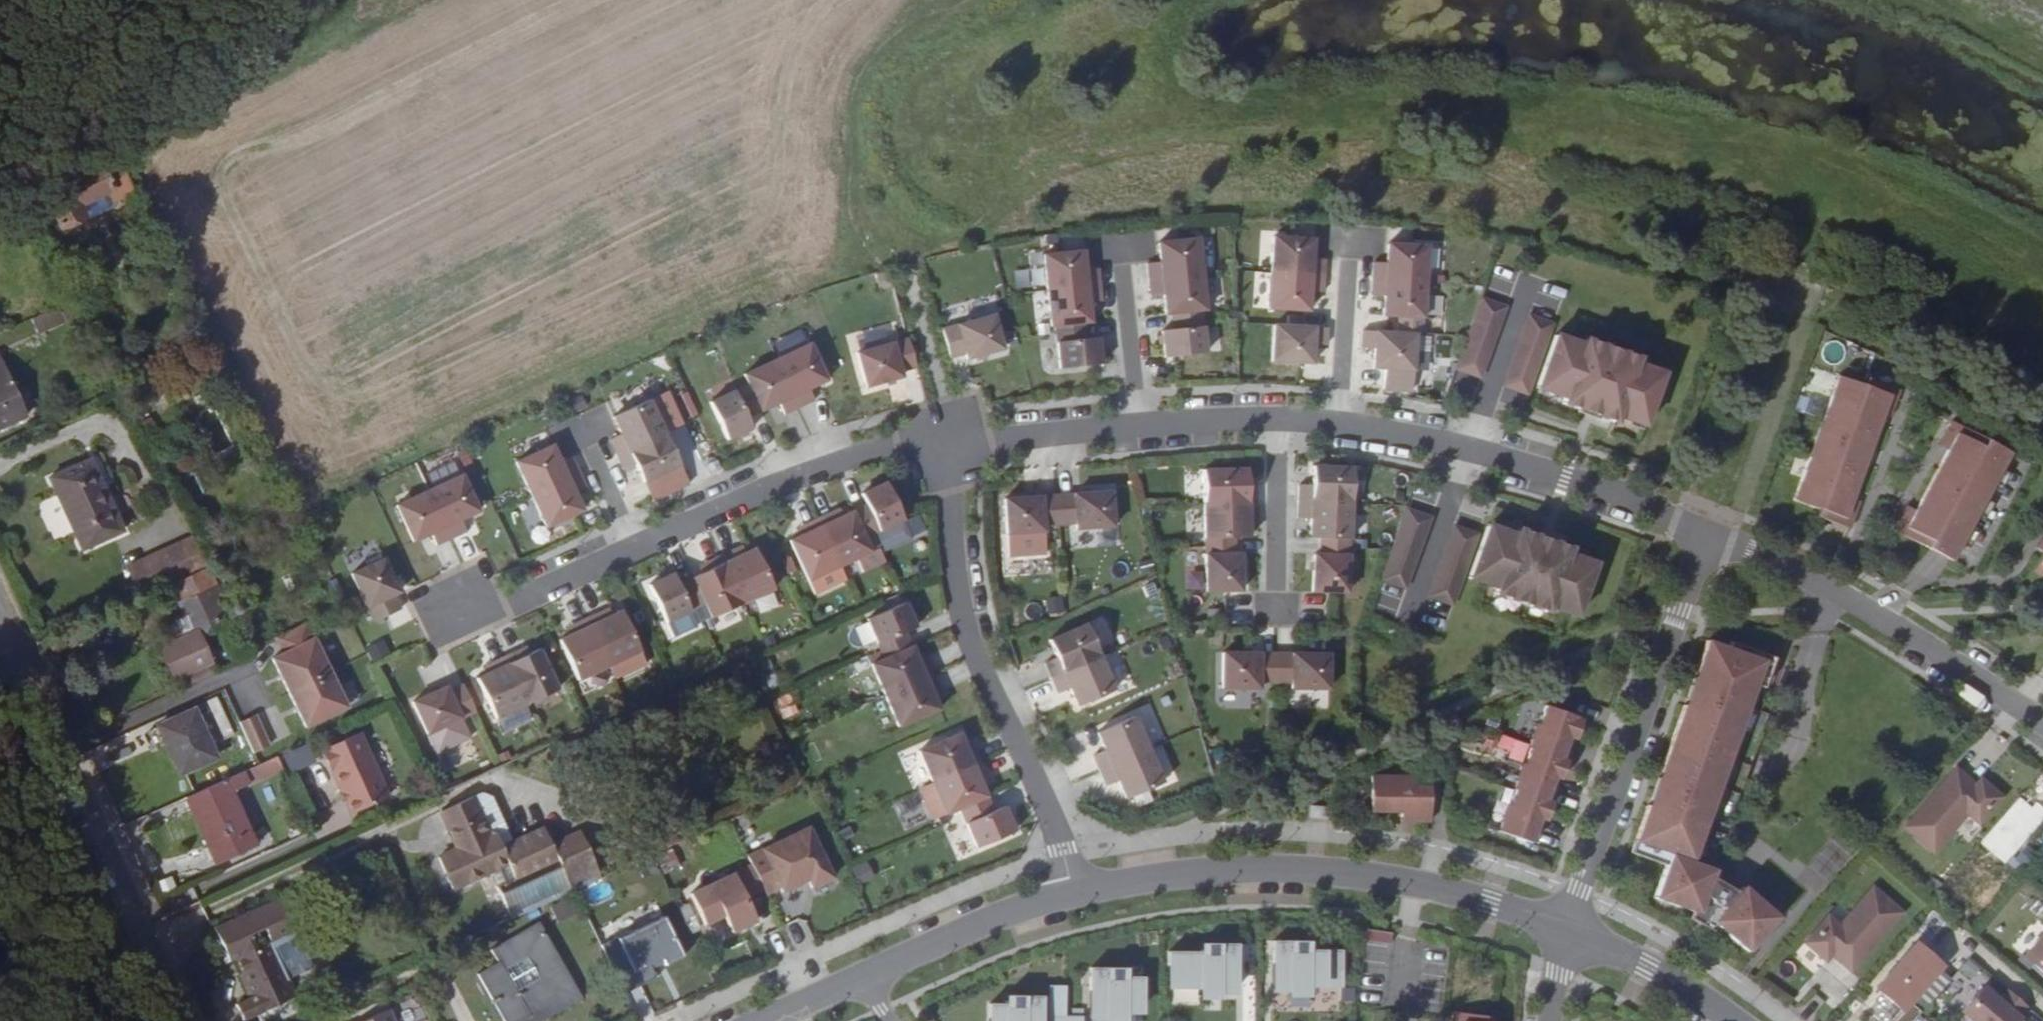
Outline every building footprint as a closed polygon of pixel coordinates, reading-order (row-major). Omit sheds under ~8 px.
[(116,158),(39,196),(57,231),(81,219),(74,207),(106,191),(112,203),(133,192),(116,158)] [(74,207),(81,219),(86,221),(110,209),(112,203),(106,191),(74,207)] [(1274,236),(1271,272),(1324,275),(1325,259),(1312,258),(1313,238),(1274,236)] [(1197,237),(1157,242),(1159,262),(1147,263),(1148,279),(1201,273),(1197,237)] [(1372,262),(1371,278),(1424,281),(1426,245),(1386,243),(1385,263),(1372,262)] [(1043,254),(1047,290),(1099,284),(1097,268),(1084,269),(1082,250),(1043,254)] [(1271,272),(1269,308),(1309,311),(1310,291),(1323,292),(1324,275),(1271,272)] [(1201,273),(1148,279),(1150,296),(1163,294),(1165,313),(1171,313),(1201,310),(1205,309),(1201,273)] [(1424,281),(1371,278),(1370,295),(1383,296),(1382,315),(1422,318),(1424,281)] [(1050,326),(1054,325),(1084,322),(1090,322),(1088,302),(1101,301),(1099,284),(1047,290),(1050,326)] [(1506,307),(1483,299),(1458,369),(1481,377),(1506,307)] [(63,320),(58,307),(32,318),(38,331),(63,320)] [(1206,354),(1201,310),(1171,313),(1173,330),(1161,331),(1164,358),(1206,354)] [(993,314),(941,328),(950,357),(965,353),(967,358),(1002,347),(993,314)] [(1553,324),(1530,316),(1504,386),(1528,394),(1553,324)] [(1054,325),(1059,369),(1101,365),(1098,338),(1086,339),(1084,322),(1054,325)] [(1326,327),(1273,324),(1271,362),(1311,364),(1312,344),(1325,345),(1326,327)] [(1416,334),(1363,330),(1362,348),(1375,349),(1374,368),(1414,371),(1416,334)] [(908,338),(856,352),(865,386),(901,376),(900,371),(916,367),(908,338)] [(1580,348),(1554,338),(1534,391),(1562,401),(1560,406),(1611,425),(1614,419),(1640,429),(1659,376),(1632,366),(1634,360),(1583,342),(1580,348)] [(809,343),(776,358),(799,406),(814,399),(809,387),(826,379),(809,343)] [(776,358),(743,373),(748,382),(761,410),(778,401),(784,414),(799,406),(776,358)] [(25,416),(0,361),(0,427),(25,416)] [(1861,386),(1836,377),(1821,421),(1828,423),(1815,460),(1808,457),(1793,501),(1818,510),(1815,517),(1849,529),(1859,502),(1852,499),(1860,476),(1855,474),(1862,456),(1866,458),(1881,415),(1888,418),(1898,390),(1864,378),(1861,386)] [(748,382),(708,401),(726,439),(750,427),(745,417),(761,410),(748,382)] [(663,432),(648,399),(611,416),(620,434),(608,439),(615,454),(663,432)] [(148,418),(140,423),(151,442),(159,439),(148,418)] [(1828,423),(1821,421),(1808,457),(1815,460),(1828,423)] [(2009,453),(1951,422),(1938,446),(1947,450),(1914,511),(1906,507),(1893,531),(1952,561),(2009,453)] [(663,432),(615,454),(622,469),(634,464),(642,482),(679,464),(663,432)] [(552,443),(516,461),(531,493),(579,471),(572,456),(561,461),(552,443)] [(50,478),(69,519),(106,503),(87,462),(50,478)] [(1298,484),(1298,501),(1351,503),(1352,467),(1312,466),(1312,485),(1298,484)] [(1247,470),(1202,471),(1203,504),(1256,502),(1255,487),(1247,487),(1247,479),(1247,470)] [(579,471),(531,493),(547,526),(583,509),(575,491),(586,485),(579,471)] [(461,473),(428,488),(451,537),(465,530),(460,518),(478,510),(461,473)] [(867,503),(851,510),(864,538),(904,519),(886,481),(862,492),(867,503)] [(428,488),(395,504),(412,540),(430,532),(435,544),(451,537),(428,488)] [(1057,494),(1059,528),(1076,527),(1076,533),(1113,530),(1110,491),(1057,494)] [(1057,494),(1003,498),(1006,538),(1044,536),(1043,529),(1059,528),(1057,494)] [(1351,503),(1298,501),(1297,518),(1310,518),(1309,538),(1317,538),(1349,539),(1351,503)] [(1256,519),(1256,502),(1203,504),(1204,538),(1234,537),(1248,537),(1248,527),(1248,519),(1256,519)] [(106,503),(69,519),(82,549),(119,532),(106,503)] [(839,507),(832,511),(835,518),(842,515),(839,507)] [(817,518),(839,565),(870,551),(864,538),(851,510),(842,515),(835,518),(832,511),(817,518)] [(1431,518),(1409,510),(1383,580),(1406,588),(1431,518)] [(817,518),(802,525),(805,532),(798,535),(789,540),(807,580),(839,565),(817,518)] [(805,532),(802,525),(794,528),(798,535),(805,532)] [(1478,535),(1455,526),(1430,597),(1453,605),(1478,535)] [(1516,536),(1489,526),(1470,579),(1497,589),(1495,594),(1547,613),(1549,607),(1576,617),(1595,564),(1568,554),(1570,549),(1518,530),(1516,536)] [(1234,537),(1204,538),(1205,592),(1241,591),(1240,554),(1234,554),(1234,537)] [(1307,592),(1347,593),(1348,552),(1349,539),(1317,538),(1316,552),(1309,553),(1307,592)] [(139,597),(170,583),(193,573),(179,541),(125,565),(139,597)] [(742,544),(735,547),(738,555),(745,552),(742,544)] [(735,547),(720,555),(742,603),(774,588),(755,547),(745,552),(738,555),(735,547)] [(701,572),(692,576),(704,603),(711,617),(742,603),(720,555),(705,561),(708,569),(701,572)] [(383,558),(352,572),(374,621),(401,608),(394,594),(399,591),(383,558)] [(701,572),(708,569),(705,561),(698,565),(701,572)] [(194,638),(234,620),(207,566),(193,573),(170,583),(183,614),(164,622),(172,643),(156,650),(167,676),(204,659),(194,638)] [(671,573),(647,584),(664,622),(704,603),(692,576),(677,584),(671,573)] [(915,626),(904,601),(865,617),(883,658),(910,646),(904,630),(915,626)] [(608,606),(601,610),(604,617),(612,614),(608,606)] [(601,610),(586,617),(608,665),(640,650),(621,610),(612,614),(604,617),(601,610)] [(608,665),(586,617),(571,624),(574,631),(567,634),(558,639),(577,679),(608,665)] [(305,623),(275,638),(282,654),(271,659),(305,729),(346,708),(305,623)] [(1044,662),(1050,677),(1099,656),(1085,623),(1048,639),(1056,657),(1044,662)] [(574,631),(571,624),(564,627),(567,634),(574,631)] [(381,639),(364,647),(370,660),(387,652),(381,639)] [(1727,648),(1706,640),(1695,671),(1705,674),(1711,677),(1699,713),(1692,710),(1693,709),(1683,705),(1659,771),(1669,774),(1670,771),(1677,774),(1664,811),(1657,809),(1647,805),(1630,852),(1665,865),(1653,898),(1693,911),(1697,913),(1699,909),(1706,912),(1701,925),(1712,931),(1715,925),(1746,951),(1777,917),(1742,886),(1737,892),(1724,907),(1704,896),(1713,870),(1689,862),(1704,818),(1706,818),(1728,758),(1749,698),(1748,697),(1752,684),(1762,688),(1773,657),(1729,642),(1727,648)] [(525,645),(519,648),(522,656),(529,652),(525,645)] [(883,658),(870,663),(884,695),(932,674),(926,659),(919,662),(915,655),(911,645),(910,646),(883,658)] [(519,648),(504,655),(526,703),(557,688),(538,648),(529,652),(522,656),(519,648)] [(923,652),(915,655),(919,662),(926,659),(923,652)] [(1275,653),(1223,653),(1223,688),(1260,688),(1260,682),(1275,682),(1275,653)] [(1328,653),(1275,653),(1275,682),(1290,682),(1290,688),(1327,688),(1328,653)] [(504,655),(489,662),(492,670),(485,673),(475,677),(495,718),(526,703),(504,655)] [(1099,656),(1050,677),(1057,693),(1069,687),(1077,706),(1113,690),(1099,656)] [(485,673),(492,670),(489,662),(481,666),(485,673)] [(932,674),(884,695),(898,727),(939,709),(935,700),(932,692),(939,689),(932,674)] [(1693,709),(1692,710),(1699,713),(1711,677),(1705,674),(1703,680),(1693,678),(1686,699),(1694,702),(1693,709)] [(445,685),(411,701),(426,733),(475,710),(462,683),(447,690),(445,685)] [(932,692),(935,700),(942,697),(939,689),(932,692)] [(1314,708),(1315,692),(1292,692),(1291,707),(1314,708)] [(1507,804),(1498,830),(1532,843),(1540,819),(1546,821),(1553,802),(1547,799),(1555,777),(1561,779),(1568,760),(1562,758),(1570,737),(1575,739),(1582,719),(1577,718),(1577,716),(1546,705),(1539,724),(1537,723),(1528,748),(1530,749),(1525,764),(1522,763),(1513,789),(1515,790),(1510,805),(1507,804)] [(178,774),(215,757),(192,709),(156,726),(157,728),(166,747),(171,759),(176,770),(178,774)] [(255,714),(239,721),(253,752),(269,745),(255,714)] [(1092,755),(1099,770),(1147,749),(1133,716),(1096,731),(1104,749),(1092,755)] [(166,747),(157,728),(148,732),(157,750),(166,747)] [(386,795),(357,732),(321,749),(339,788),(343,785),(355,810),(386,795)] [(958,732),(917,750),(931,782),(979,761),(973,746),(966,749),(963,742),(958,732)] [(970,739),(963,742),(966,749),(973,746),(970,739)] [(1147,749),(1099,770),(1105,785),(1117,780),(1125,798),(1162,782),(1147,749)] [(171,759),(166,762),(171,773),(176,770),(171,759)] [(979,761),(931,782),(945,813),(958,808),(986,796),(982,786),(979,779),(986,776),(979,761)] [(1975,785),(1955,769),(1905,828),(1933,853),(1967,814),(1979,824),(2001,798),(1980,779),(1975,785)] [(243,770),(185,797),(208,847),(213,858),(216,863),(254,845),(229,791),(249,782),(243,770)] [(1677,774),(1670,771),(1669,774),(1667,780),(1658,777),(1650,799),(1659,802),(1657,809),(1664,811),(1677,774)] [(1411,821),(1430,821),(1430,786),(1412,786),(1412,775),(1371,774),(1371,811),(1402,812),(1411,812),(1411,821)] [(986,776),(979,779),(982,786),(989,784),(986,776)] [(434,792),(428,781),(419,785),(425,796),(434,792)] [(343,785),(339,788),(350,812),(355,810),(343,785)] [(498,844),(509,839),(484,788),(468,796),(485,831),(492,829),(498,844)] [(509,918),(600,876),(578,830),(549,843),(540,824),(509,839),(498,844),(492,829),(485,831),(468,796),(438,809),(455,846),(436,855),(451,886),(486,870),(509,918)] [(986,796),(958,808),(976,848),(1015,831),(1004,807),(993,812),(986,796)] [(184,810),(190,808),(185,797),(179,799),(184,810)] [(1309,807),(1308,818),(1327,819),(1328,809),(1309,807)] [(1411,821),(1411,812),(1402,812),(1402,821),(1411,821)] [(650,854),(688,837),(680,820),(642,837),(650,854)] [(763,888),(766,893),(780,886),(782,890),(799,883),(798,881),(807,876),(812,887),(833,877),(809,826),(748,855),(751,861),(752,863),(763,888)] [(208,847),(203,850),(208,861),(213,858),(208,847)] [(752,863),(732,873),(743,897),(763,888),(752,863)] [(743,897),(732,873),(688,894),(703,924),(722,915),(730,932),(755,921),(743,897)] [(1710,877),(1704,896),(1724,907),(1737,892),(1710,877)] [(1839,926),(1828,917),(1805,943),(1826,961),(1831,955),(1851,972),(1901,913),(1872,888),(1839,926)] [(213,926),(247,999),(236,1003),(243,1020),(246,1020),(293,1000),(267,943),(293,930),(280,896),(213,926)] [(1706,912),(1699,909),(1697,913),(1693,911),(1689,918),(1701,925),(1706,912)] [(597,942),(617,991),(655,975),(652,968),(680,957),(663,915),(597,942)] [(550,1014),(580,997),(539,923),(492,949),(499,962),(478,974),(505,1020),(517,1020),(545,1005),(550,1014)] [(1364,928),(1362,940),(1388,944),(1390,933),(1364,928)] [(2023,956),(2042,973),(2042,934),(2023,956)] [(1273,964),(1273,987),(1290,987),(1290,992),(1308,992),(1308,982),(1341,982),(1341,950),(1309,950),(1309,941),(1289,941),(1289,950),(1273,950),(1273,964)] [(1273,941),(1273,950),(1289,950),(1289,941),(1273,941)] [(1218,990),(1235,990),(1235,966),(1236,966),(1236,953),(1220,952),(1220,944),(1199,943),(1199,952),(1167,952),(1167,984),(1199,984),(1199,994),(1218,994),(1218,990)] [(1236,944),(1220,944),(1220,952),(1236,953),(1236,944)] [(1941,967),(1915,944),(1876,988),(1902,1011),(1941,967)] [(1947,982),(1956,992),(1977,973),(1967,963),(1947,982)] [(1090,977),(1089,991),(1090,991),(1090,1014),(1106,1014),(1106,1019),(1125,1019),(1125,1009),(1141,1009),(1141,991),(1142,991),(1142,977),(1126,977),(1126,968),(1106,968),(1106,977),(1090,977)] [(1090,968),(1090,977),(1106,977),(1106,968),(1090,968)] [(1961,1012),(1971,1020),(2016,1020),(2027,1008),(2006,989),(1996,1000),(1982,988),(1961,1012)] [(1041,1019),(1041,1005),(1026,1005),(1026,996),(1005,995),(1005,1004),(989,1004),(989,1018),(989,1020),(1041,1020),(1041,1019)] [(1042,996),(1026,996),(1026,1005),(1041,1005),(1042,996)] [(550,1014),(545,1005),(517,1020),(537,1020),(550,1014)] [(386,1009),(359,1020),(391,1020),(386,1009)] [(1492,1017),(1453,1012),(1452,1020),(1491,1020),(1492,1017)]
